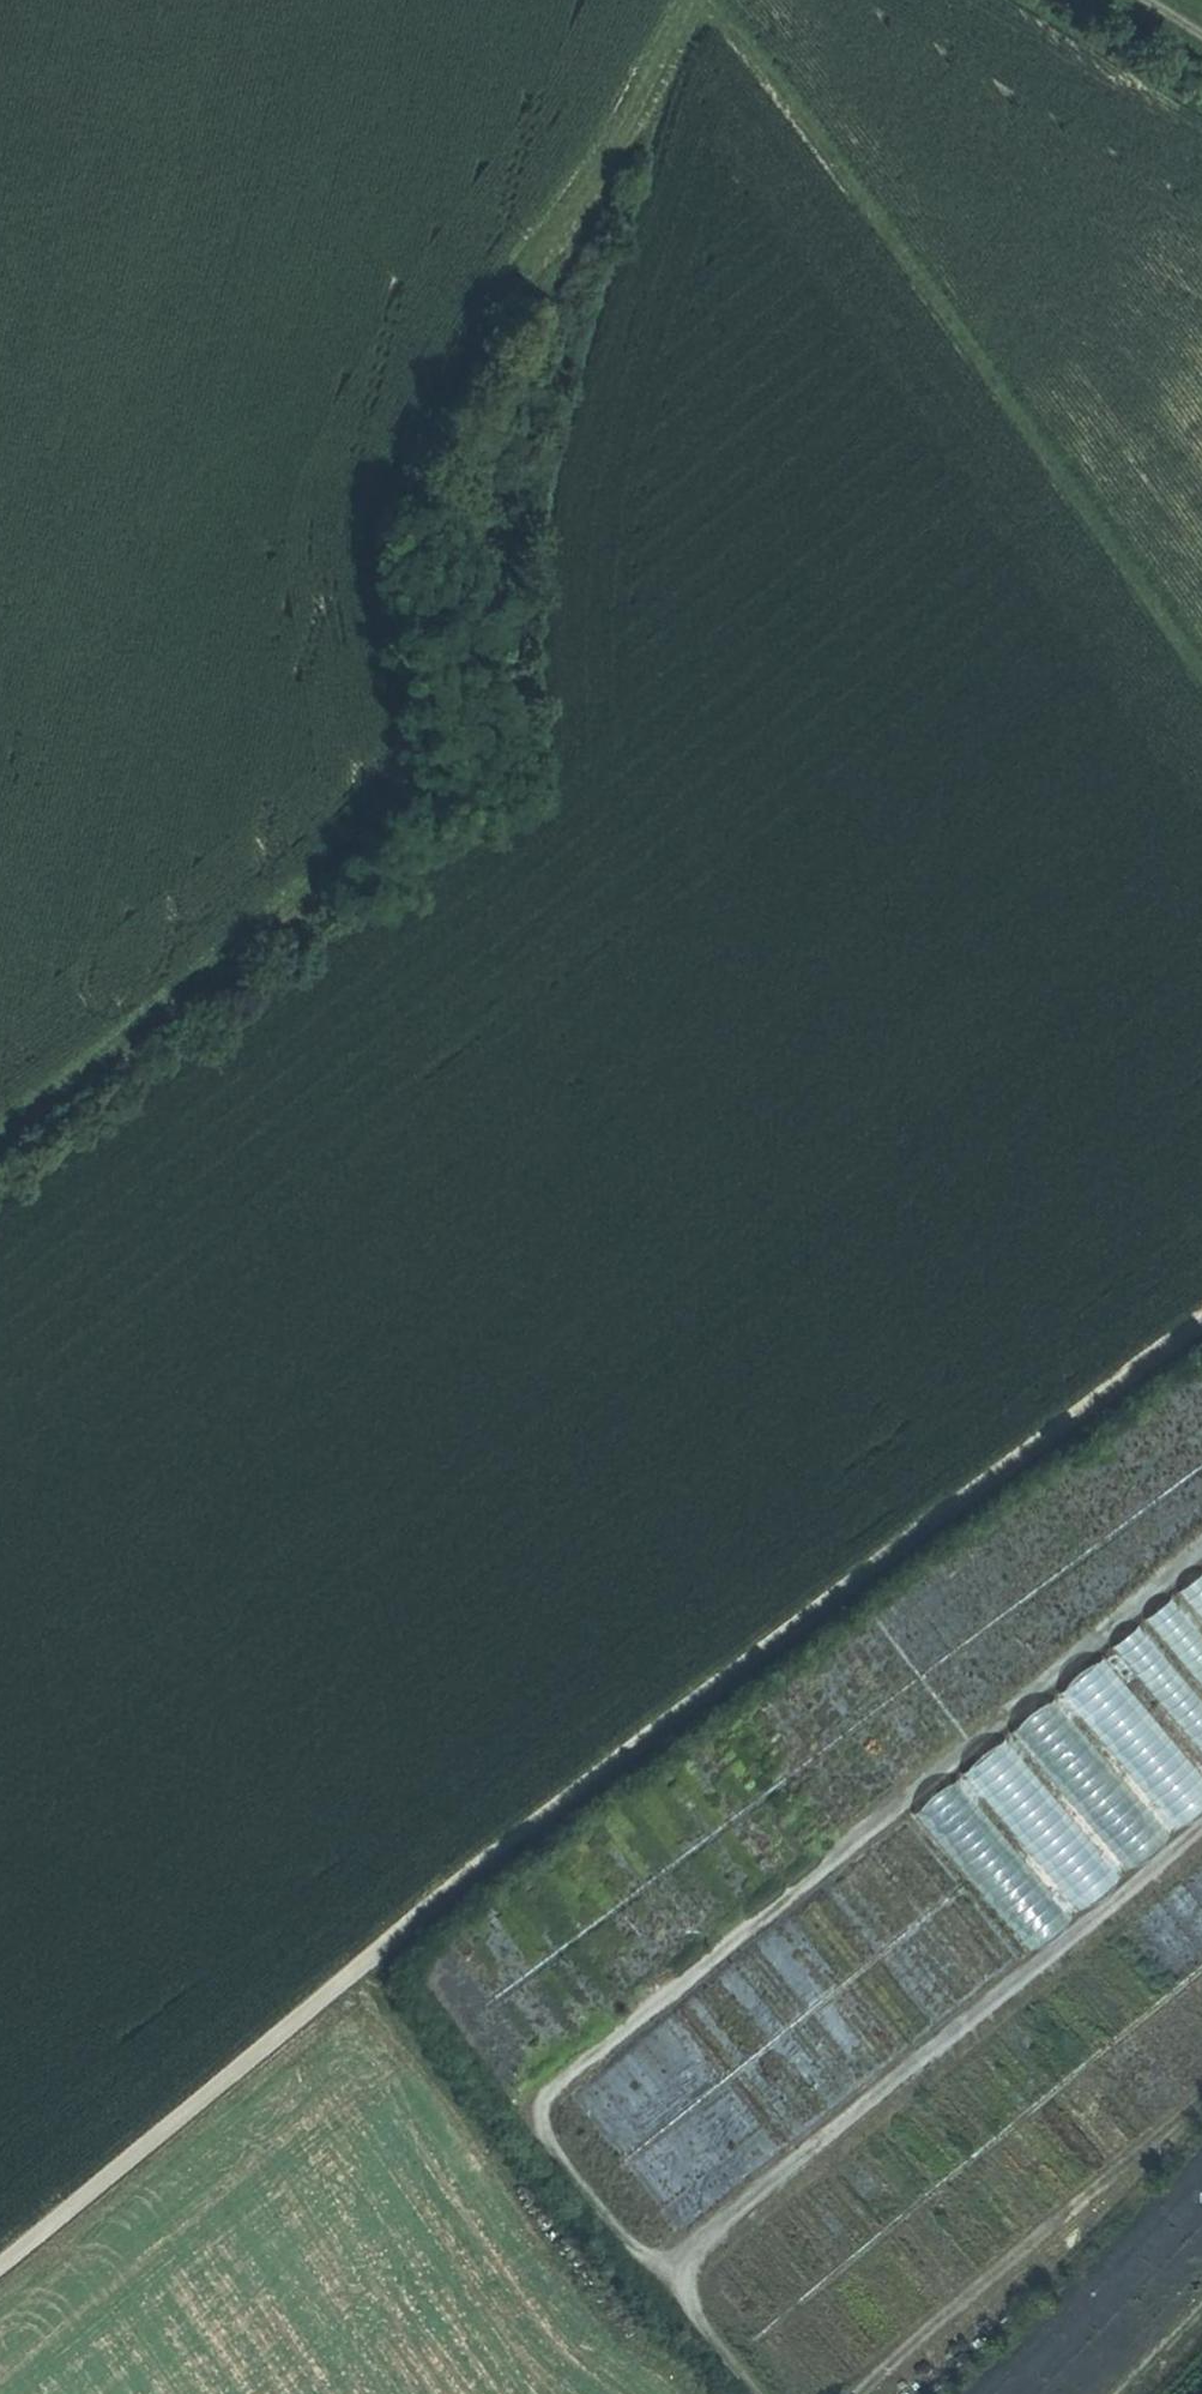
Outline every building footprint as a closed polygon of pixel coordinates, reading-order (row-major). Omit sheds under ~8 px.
[(1117,1636),(1201,1749),(1201,1572),(1117,1636)] [(1126,1864),(1201,1805),(1201,1770),(1108,1650),(1059,1688),(1060,1689),(1016,1724),(1126,1864)]
